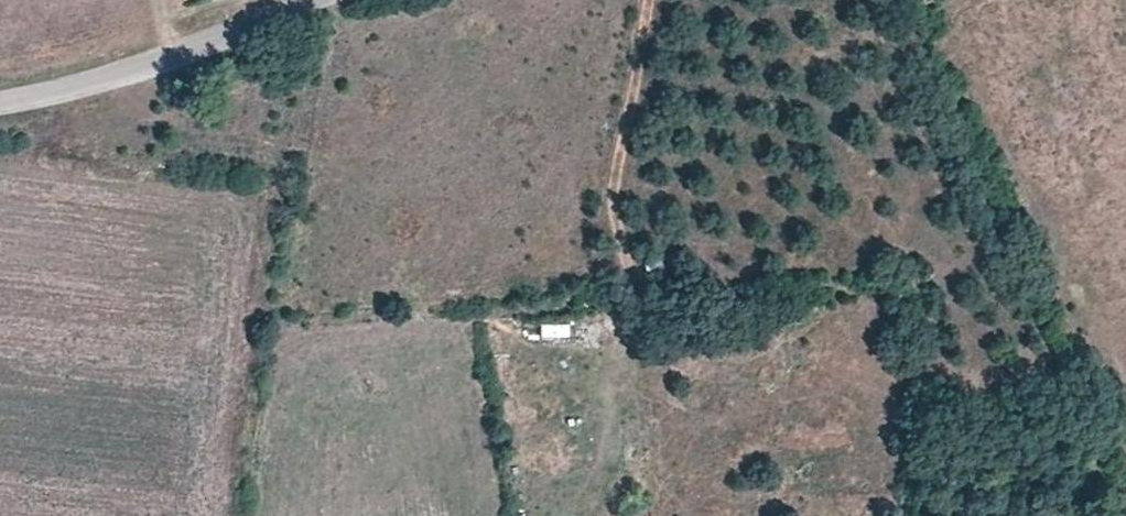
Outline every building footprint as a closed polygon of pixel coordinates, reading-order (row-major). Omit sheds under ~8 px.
[(539,320),(538,336),(569,337),(570,321),(539,320)] [(536,456),(554,457),(555,440),(538,439),(536,456)]
